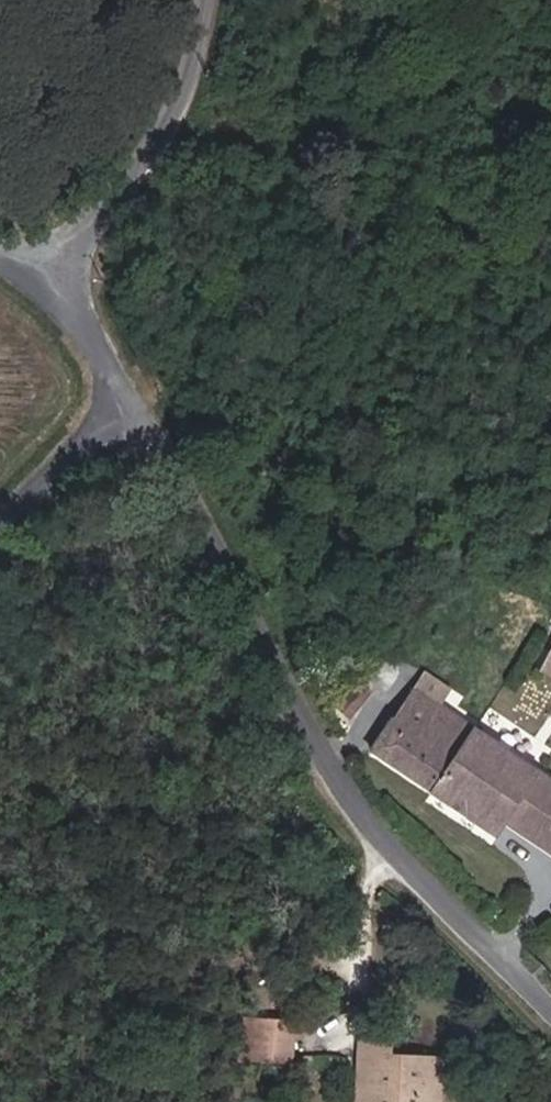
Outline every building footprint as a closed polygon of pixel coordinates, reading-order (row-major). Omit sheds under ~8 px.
[(432,793),(473,730),(411,688),(372,751),(432,793)] [(432,793),(495,836),(504,824),(550,854),(550,779),(473,730),(432,793)] [(248,1047),(249,1012),(236,1011),(235,1047),(248,1047)] [(249,1012),(248,1047),(287,1047),(287,1013),(249,1012)] [(382,1051),(382,1041),(355,1041),(354,1073),(371,1073),(372,1095),(409,1101),(432,1101),(434,1057),(413,1054),(412,1067),(383,1065),(382,1051)] [(412,1067),(413,1054),(382,1051),(383,1065),(412,1067)] [(372,1095),(371,1073),(354,1073),(353,1101),(372,1101),(372,1095)]
